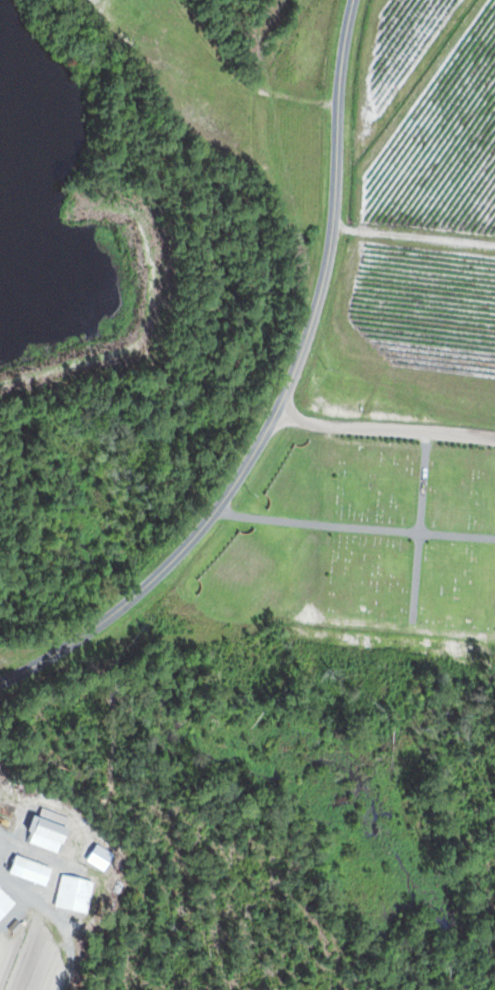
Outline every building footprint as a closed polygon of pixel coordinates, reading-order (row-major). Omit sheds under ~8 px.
[(48,887),(55,868),(17,856),(11,875),(48,887)] [(95,881),(63,875),(57,908),(89,913),(95,881)] [(0,922),(18,904),(0,887),(0,922)]
